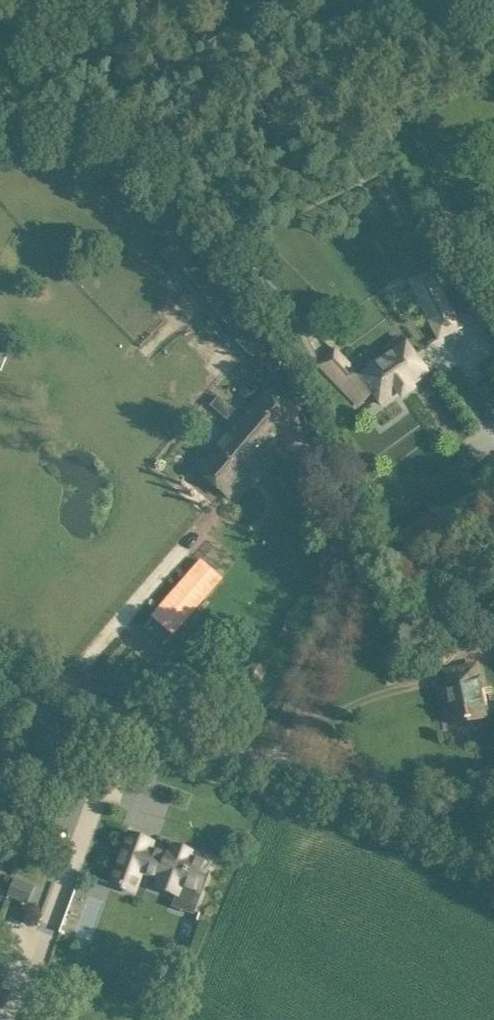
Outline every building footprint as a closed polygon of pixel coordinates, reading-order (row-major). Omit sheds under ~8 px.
[(416,291),(440,337),(460,327),(436,281),(416,291)] [(419,379),(428,372),(402,337),(380,353),(385,360),(362,377),(339,354),(325,369),(359,404),(373,391),(383,405),(400,393),(402,396),(413,387),(408,380),(416,374),(419,379)] [(244,417),(273,441),(298,411),(270,387),(244,417)] [(246,472),(273,441),(244,417),(225,440),(211,429),(185,459),(199,470),(213,483),(229,496),(248,474),(246,472)] [(202,559),(143,627),(164,646),(223,577),(202,559)] [(294,645),(301,633),(286,625),(280,637),(294,645)] [(486,716),(485,713),(475,665),(446,671),(453,704),(447,705),(451,724),(486,716)] [(113,883),(112,884),(113,884),(113,883),(114,883),(118,872),(138,879),(141,870),(161,878),(158,887),(178,894),(181,885),(199,892),(202,885),(204,886),(210,871),(208,870),(210,863),(189,856),(191,852),(177,846),(176,846),(176,847),(174,850),(171,849),(170,853),(169,856),(153,850),(150,849),(151,845),(152,842),(131,834),(113,883)] [(31,899),(13,891),(9,899),(27,908),(31,899)]
